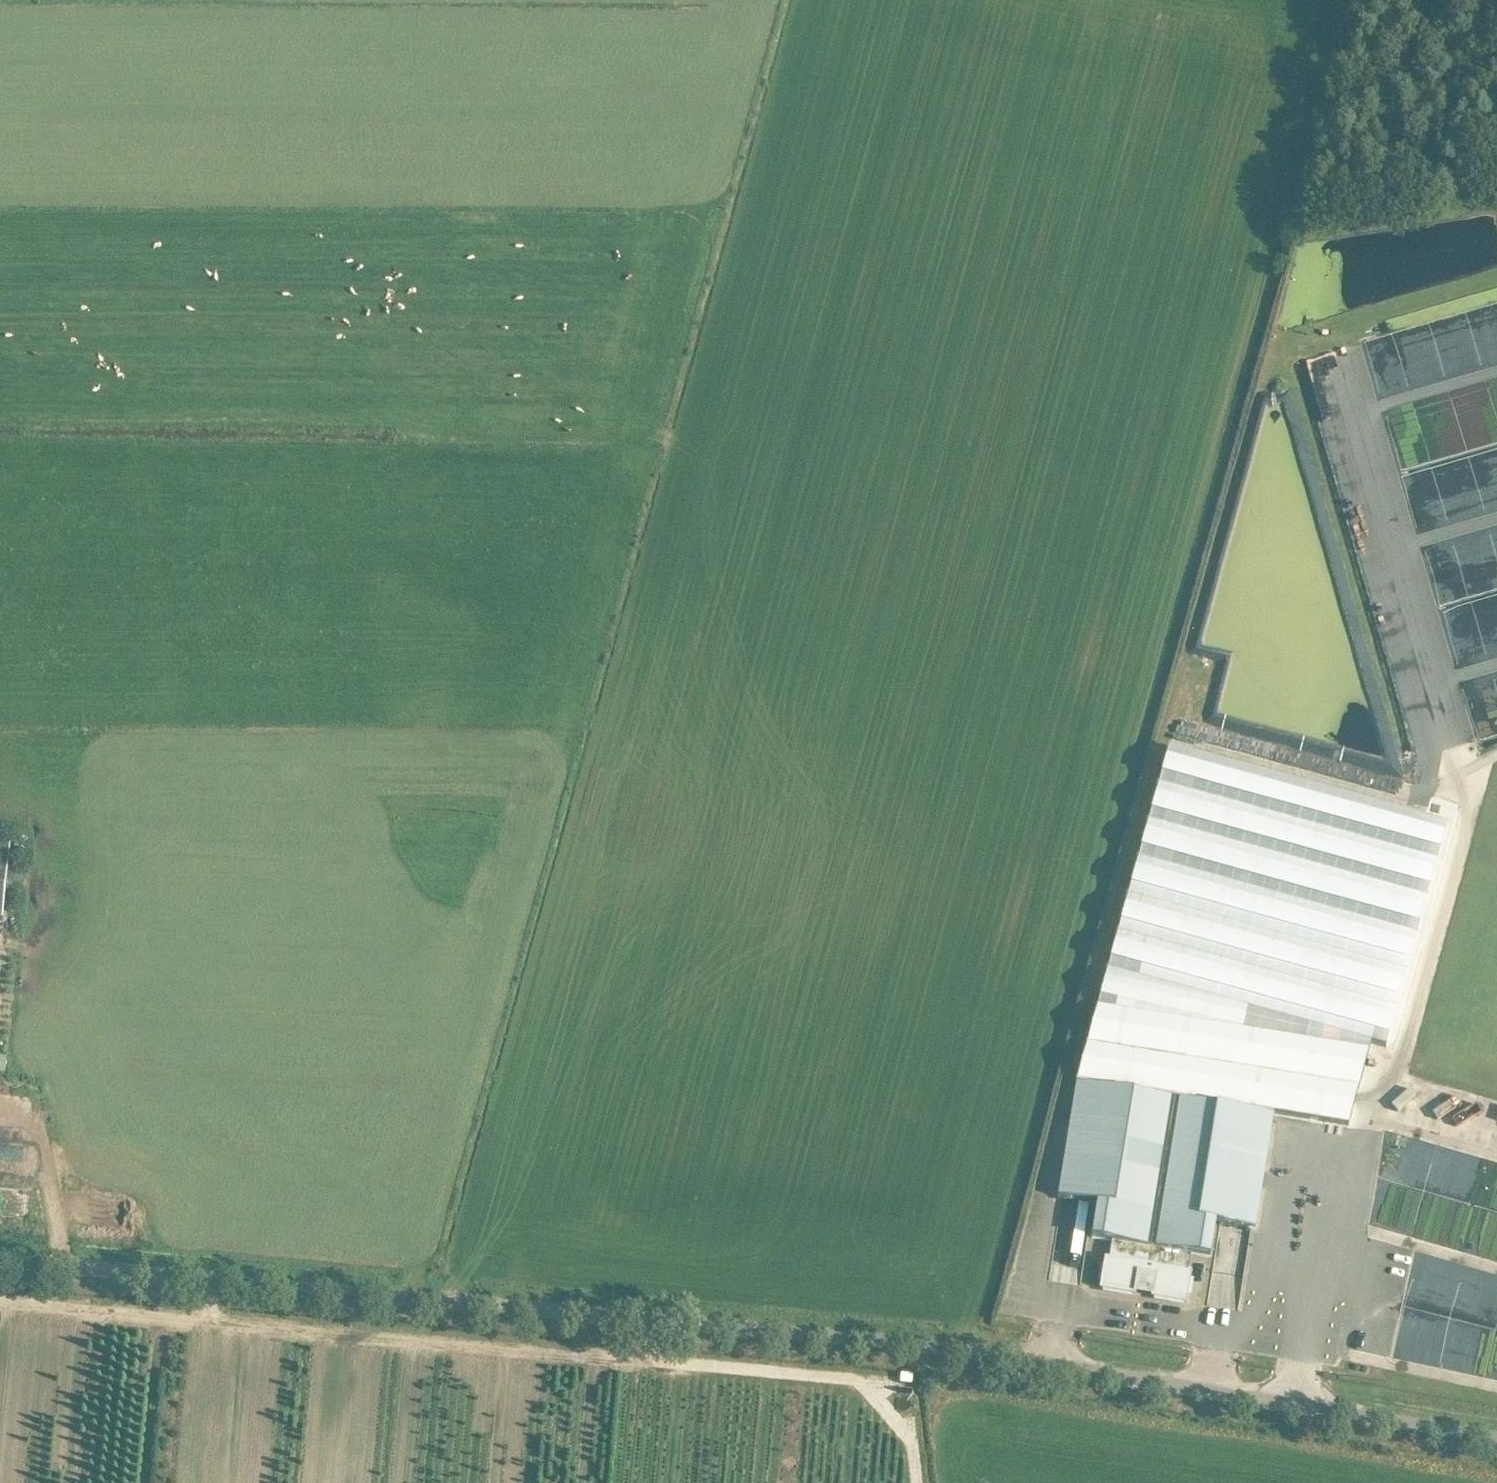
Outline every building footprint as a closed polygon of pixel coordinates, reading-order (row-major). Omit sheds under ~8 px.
[(1097,1007),(1077,1082),(1274,1114),(1348,1126),(1371,1043),(1386,1047),(1448,824),(1424,817),(1402,811),(1169,747),(1098,1007),(1097,1007)] [(1058,1197),(1062,1198),(1097,1204),(1092,1238),(1112,1242),(1109,1257),(1105,1257),(1100,1288),(1136,1294),(1136,1290),(1152,1293),(1151,1297),(1187,1302),(1192,1271),(1188,1270),(1191,1254),(1210,1258),(1216,1223),(1255,1229),(1274,1114),(1077,1082),(1058,1197)]
